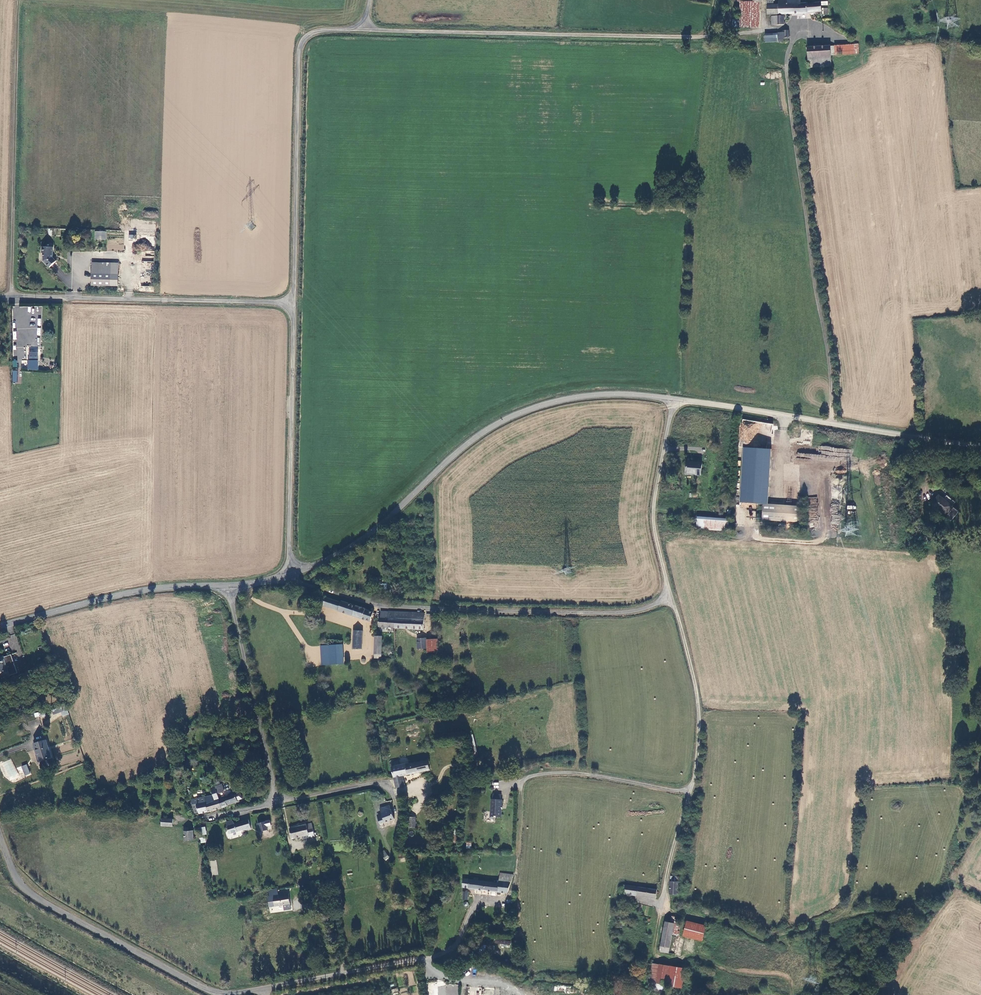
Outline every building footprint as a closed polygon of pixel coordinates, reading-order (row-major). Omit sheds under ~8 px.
[(821,2),(807,4),(807,3),(800,3),(800,0),(778,0),(778,4),(774,4),(773,0),(767,0),(767,15),(778,14),(777,16),(777,25),(784,25),(784,14),(808,13),(822,11),(821,9),(821,2)] [(740,21),(740,27),(757,27),(757,2),(740,2),(740,19),(740,21)] [(777,33),(777,35),(778,41),(783,41),(784,42),(786,43),(788,42),(789,41),(789,40),(788,38),(789,38),(789,30),(782,31),(782,33),(777,33)] [(834,46),(830,46),(831,55),(859,53),(859,44),(854,44),(835,46),(834,46)] [(806,47),(807,52),(807,57),(830,56),(830,55),(830,46),(806,47)] [(830,56),(807,57),(808,67),(830,65),(830,56)] [(107,231),(95,231),(94,239),(106,240),(107,231)] [(52,257),(52,248),(41,247),(41,253),(43,253),(43,261),(49,267),(56,261),(52,257)] [(98,264),(92,263),(91,286),(110,286),(110,275),(98,275),(98,264)] [(118,264),(98,264),(98,275),(110,275),(110,286),(118,286),(118,264)] [(38,352),(28,352),(27,369),(38,370),(38,352)] [(771,449),(743,447),(740,502),(764,504),(767,504),(771,449)] [(687,462),(686,474),(701,475),(702,463),(687,462)] [(952,507),(938,496),(932,504),(945,515),(947,513),(948,514),(947,516),(952,520),(958,512),(953,508),(951,511),(949,510),(952,507)] [(764,504),(763,519),(800,522),(801,506),(767,504),(764,504)] [(698,529),(729,530),(730,519),(698,517),(698,529)] [(338,612),(338,611),(340,602),(328,599),(328,600),(326,606),(325,608),(338,612)] [(365,610),(366,608),(341,601),(340,602),(338,611),(370,622),(373,612),(365,610)] [(425,613),(388,612),(388,618),(380,618),(379,627),(424,630),(425,613)] [(364,649),(364,631),(360,631),(360,627),(355,627),(356,645),(351,645),(351,649),(364,649)] [(436,640),(426,640),(427,650),(427,653),(436,652),(436,640)] [(344,662),(344,646),(325,646),(325,662),(344,662)] [(0,658),(0,679),(9,677),(16,675),(12,663),(6,665),(4,659),(3,657),(0,658)] [(9,657),(4,659),(6,665),(12,663),(9,657)] [(54,713),(67,709),(65,705),(61,706),(61,704),(52,708),(54,713)] [(35,744),(40,761),(51,757),(46,741),(35,744)] [(2,763),(5,772),(8,780),(18,777),(12,760),(2,763)] [(402,776),(430,770),(428,761),(400,765),(393,766),(392,767),(393,773),(396,788),(404,787),(402,776)] [(25,776),(30,774),(27,764),(21,766),(25,776)] [(220,780),(216,781),(216,785),(218,793),(225,791),(223,784),(221,784),(220,780)] [(215,810),(221,809),(218,798),(219,798),(218,793),(216,785),(212,786),(216,799),(205,802),(204,797),(193,801),(195,811),(198,810),(200,814),(215,810)] [(235,794),(219,798),(218,798),(221,809),(227,807),(227,805),(237,802),(235,794)] [(502,801),(491,800),(490,819),(495,819),(495,818),(501,818),(501,810),(501,807),(502,801)] [(383,817),(377,819),(379,825),(394,820),(389,806),(380,809),(382,813),(383,817)] [(269,819),(255,824),(258,833),(272,828),(269,819)] [(242,831),(250,830),(249,820),(233,822),(233,820),(225,821),(228,839),(243,837),(242,831)] [(309,835),(309,839),(315,837),(314,834),(312,824),(290,829),(293,839),(302,837),(309,835)] [(206,827),(198,829),(200,836),(207,835),(206,827)] [(216,859),(209,860),(212,875),(218,874),(216,859)] [(507,893),(512,876),(500,875),(499,883),(478,881),(479,879),(474,878),(474,880),(464,880),(463,888),(507,893)] [(674,881),(672,894),(680,895),(682,882),(674,881)] [(624,894),(655,900),(657,891),(622,885),(618,911),(621,911),(624,894)] [(289,895),(274,897),(275,906),(291,904),(289,895)] [(670,921),(666,920),(659,949),(668,952),(672,935),(674,922),(675,919),(671,918),(670,921)] [(704,940),(707,926),(689,922),(686,936),(704,940)] [(495,939),(494,943),(500,944),(500,946),(510,947),(510,940),(495,939)] [(229,965),(225,949),(215,951),(217,960),(213,961),(214,964),(217,963),(218,968),(229,965)] [(653,961),(649,986),(656,987),(655,990),(664,992),(670,964),(653,961)] [(683,986),(686,967),(670,964),(664,992),(668,993),(670,984),(683,986)]
